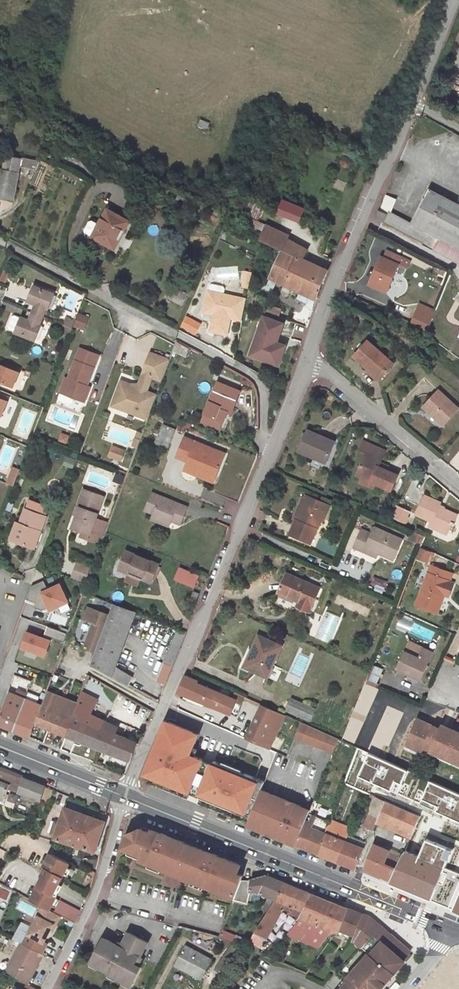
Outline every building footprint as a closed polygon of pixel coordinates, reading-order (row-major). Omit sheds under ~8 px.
[(49,146),(45,157),(52,159),(56,148),(49,146)] [(13,200),(20,166),(25,167),(26,159),(6,155),(3,170),(0,169),(0,198),(13,200)] [(39,162),(26,159),(25,167),(37,169),(39,162)] [(433,250),(458,263),(458,204),(429,189),(411,224),(390,213),(389,212),(387,214),(383,223),(422,244),(428,234),(438,239),(433,250)] [(378,210),(387,214),(389,212),(390,213),(395,199),(385,194),(378,210)] [(304,210),(283,202),(278,213),(299,221),(304,210)] [(86,233),(92,237),(111,247),(121,230),(123,232),(129,222),(107,210),(99,224),(94,221),(90,222),(86,230),(86,233)] [(387,214),(378,210),(375,219),(383,223),(387,214)] [(277,230),(266,225),(259,240),(271,245),(276,234),(277,230)] [(287,239),(276,234),(271,245),(282,250),(282,249),(287,239)] [(433,250),(438,239),(428,234),(422,244),(433,250)] [(291,268),(323,283),(328,270),(303,258),(307,250),(287,239),(282,249),(298,256),(291,268)] [(306,306),(312,309),(316,300),(323,283),(291,268),(298,256),(282,249),(282,250),(266,286),(265,285),(260,295),(269,299),(275,283),(270,281),(271,279),(276,281),(300,292),(297,298),(307,303),(306,306)] [(386,250),(383,258),(372,282),(388,289),(399,265),(402,257),(386,250)] [(388,289),(372,282),(370,286),(386,293),(388,289)] [(31,302),(28,310),(43,316),(46,308),(48,309),(54,294),(34,285),(28,301),(31,302)] [(166,296),(181,305),(187,295),(172,287),(166,296)] [(223,297),(208,293),(204,312),(214,314),(210,331),(227,335),(230,322),(224,321),(225,317),(242,320),(246,299),(224,294),(223,297)] [(269,307),(267,313),(278,317),(280,310),(269,307)] [(21,317),(15,332),(36,340),(42,325),(40,324),(43,316),(28,310),(24,318),(21,317)] [(411,325),(426,331),(431,318),(417,312),(411,325)] [(84,329),(88,318),(79,314),(75,326),(84,329)] [(256,353),(280,361),(286,345),(277,342),(284,323),(263,316),(254,342),(259,344),(256,353)] [(73,320),(66,317),(63,324),(70,327),(73,320)] [(177,340),(173,350),(186,356),(190,347),(177,340)] [(394,364),(368,341),(354,356),(368,368),(369,366),(382,378),(394,364)] [(280,361),(256,353),(259,344),(254,342),(249,355),(279,366),(280,361)] [(72,402),(74,398),(84,402),(88,391),(85,390),(87,386),(98,355),(80,348),(68,378),(66,386),(63,385),(60,393),(58,398),(59,401),(69,404),(72,402)] [(152,377),(162,381),(170,360),(150,353),(144,370),(146,375),(152,377)] [(13,387),(19,372),(18,372),(7,367),(0,365),(0,382),(13,387)] [(382,378),(369,366),(368,368),(367,369),(366,370),(379,381),(382,378)] [(146,375),(144,370),(142,374),(138,385),(130,384),(130,387),(139,391),(140,389),(146,391),(152,377),(146,375)] [(125,411),(148,419),(156,395),(146,391),(140,389),(139,391),(130,387),(130,384),(120,381),(113,401),(127,406),(125,411)] [(240,391),(218,381),(204,414),(223,422),(224,422),(229,407),(233,409),(240,391)] [(458,409),(439,390),(423,407),(443,425),(458,409)] [(127,406),(113,401),(111,406),(125,411),(127,406)] [(223,422),(204,414),(201,421),(220,429),(223,422)] [(175,430),(164,425),(160,434),(171,439),(175,430)] [(335,442),(308,430),(306,434),(298,451),(312,457),(313,455),(327,461),(335,442)] [(298,447),(300,447),(306,434),(304,433),(298,447)] [(167,449),(171,439),(160,434),(158,438),(157,437),(154,443),(167,449)] [(213,482),(225,454),(185,437),(177,457),(188,461),(184,470),(196,475),(196,474),(213,482)] [(387,468),(386,470),(378,466),(379,463),(385,450),(364,441),(360,450),(366,453),(356,475),(362,477),(377,484),(391,490),(399,473),(387,468)] [(327,461),(313,455),(312,457),(326,463),(327,461)] [(20,469),(14,467),(8,483),(14,486),(20,469)] [(359,482),(374,489),(377,484),(362,477),(359,482)] [(96,542),(101,544),(109,523),(96,518),(104,496),(84,489),(77,506),(80,507),(72,528),(82,532),(90,534),(88,539),(96,542)] [(180,525),(187,507),(152,493),(145,511),(153,514),(151,519),(160,523),(163,518),(171,521),(180,525)] [(441,503),(425,496),(416,514),(432,521),(431,521),(449,529),(452,521),(454,522),(457,515),(439,507),(441,503)] [(298,520),(296,519),(290,534),(310,543),(322,518),(319,517),(325,504),(315,499),(314,503),(305,499),(301,509),(303,510),(298,520)] [(26,509),(44,516),(48,507),(30,500),(26,509)] [(324,519),(330,506),(325,504),(319,517),(322,518),(324,519)] [(390,516),(404,522),(409,511),(396,505),(390,516)] [(26,509),(25,509),(20,523),(22,524),(16,541),(34,548),(46,516),(44,516),(26,509)] [(163,518),(160,523),(168,526),(171,521),(163,518)] [(449,529),(431,521),(430,524),(447,532),(449,529)] [(16,541),(22,524),(20,523),(17,522),(10,539),(16,541)] [(402,540),(374,527),(372,534),(362,530),(354,547),(364,552),(366,548),(378,553),(393,560),(402,540)] [(425,536),(412,530),(409,538),(422,544),(425,536)] [(378,553),(366,548),(364,552),(376,557),(378,553)] [(431,553),(420,548),(416,557),(428,562),(431,553)] [(151,582),(159,564),(126,551),(118,569),(129,573),(130,570),(144,576),(143,579),(151,582)] [(87,582),(92,568),(77,563),(72,576),(87,582)] [(445,591),(449,593),(453,583),(449,582),(452,574),(441,570),(431,566),(416,605),(437,613),(443,595),(445,591)] [(179,568),(175,579),(193,587),(198,576),(179,568)] [(143,579),(144,576),(130,570),(129,573),(143,579)] [(308,583),(287,573),(279,592),(299,601),(297,606),(310,612),(318,593),(306,587),(308,583)] [(31,586),(26,599),(35,603),(34,607),(43,610),(49,607),(51,610),(68,602),(60,584),(48,590),(44,580),(31,586)] [(320,588),(308,583),(306,587),(318,593),(320,588)] [(97,652),(92,665),(129,685),(133,677),(115,666),(135,613),(114,606),(110,615),(97,652)] [(85,648),(97,652),(110,615),(89,607),(84,619),(94,622),(85,648)] [(330,643),(341,618),(325,611),(314,636),(330,643)] [(28,633),(23,648),(46,656),(53,638),(65,643),(68,634),(49,627),(45,638),(28,633)] [(186,634),(177,631),(174,638),(183,642),(185,637),(186,634)] [(281,646),(258,636),(252,651),(257,653),(249,669),(267,677),(281,646)] [(174,638),(164,663),(172,666),(183,642),(174,638)] [(419,658),(405,651),(397,669),(420,680),(433,652),(424,648),(419,658)] [(257,653),(252,651),(244,667),(249,669),(257,653)] [(164,663),(160,675),(168,678),(172,666),(164,663)] [(376,683),(382,669),(375,665),(369,680),(376,683)] [(232,698),(197,683),(198,681),(186,675),(178,692),(231,714),(235,702),(236,700),(232,698)] [(0,720),(0,725),(30,737),(37,717),(38,717),(39,717),(43,706),(37,703),(40,696),(27,691),(27,693),(18,690),(16,695),(10,693),(0,720)] [(38,717),(36,724),(66,736),(73,718),(72,718),(76,708),(77,703),(49,692),(43,706),(39,717),(38,717)] [(90,714),(92,714),(97,700),(81,692),(77,703),(76,708),(83,712),(80,719),(86,722),(90,714)] [(234,693),(232,698),(236,700),(235,702),(241,704),(244,697),(234,693)] [(310,707),(292,698),(287,710),(310,721),(313,715),(307,713),(310,707)] [(268,749),(283,716),(261,705),(246,739),(268,749)] [(316,709),(310,707),(307,713),(313,715),(316,709)] [(115,733),(118,727),(92,714),(90,714),(86,722),(80,719),(83,712),(76,708),(72,718),(73,718),(66,736),(98,748),(130,761),(137,743),(115,733)] [(442,724),(440,729),(417,718),(406,742),(412,745),(413,748),(429,755),(431,751),(443,757),(446,755),(452,758),(458,760),(458,764),(458,732),(442,724)] [(338,739),(302,723),(295,737),(332,754),(338,739)] [(216,758),(218,753),(186,740),(185,744),(176,740),(177,737),(171,734),(169,738),(160,734),(146,766),(171,776),(169,781),(170,783),(172,783),(172,782),(175,783),(174,784),(176,785),(177,784),(179,779),(203,789),(207,780),(213,764),(223,768),(226,761),(216,758)] [(252,743),(234,735),(228,748),(247,756),(252,743)] [(409,771),(369,754),(359,778),(391,791),(395,781),(404,784),(409,771)] [(223,768),(213,764),(207,780),(217,783),(223,768)] [(3,799),(8,788),(20,793),(25,778),(0,768),(0,798),(3,799)] [(25,778),(20,793),(40,800),(45,786),(25,778)] [(458,820),(458,794),(431,781),(423,798),(440,805),(437,811),(458,820)] [(49,803),(53,789),(45,786),(40,800),(49,803)] [(305,808),(262,790),(247,825),(286,841),(288,835),(293,837),(298,840),(306,820),(310,810),(305,808)] [(386,801),(371,794),(369,798),(369,803),(371,805),(370,812),(365,827),(374,831),(378,819),(386,801)] [(397,805),(386,801),(378,819),(389,824),(397,805)] [(421,816),(397,805),(389,824),(410,833),(406,841),(408,843),(414,832),(421,816)] [(56,834),(55,838),(73,844),(70,851),(74,853),(76,845),(96,852),(106,822),(65,806),(60,822),(56,834)] [(298,840),(296,845),(300,847),(318,854),(325,833),(330,822),(312,814),(309,821),(306,820),(298,840)] [(60,822),(55,821),(51,832),(56,834),(60,822)] [(335,824),(330,822),(325,833),(330,835),(332,830),(335,824)] [(236,893),(241,880),(243,875),(238,873),(241,865),(153,830),(151,833),(141,828),(129,833),(123,847),(143,855),(141,859),(164,869),(164,868),(166,865),(192,875),(191,879),(190,879),(221,892),(221,891),(223,887),(236,893)] [(332,830),(330,835),(325,833),(318,854),(338,862),(346,841),(338,838),(340,833),(332,830)] [(293,837),(288,835),(286,841),(291,843),(296,845),(298,840),(293,837)] [(365,845),(366,842),(348,835),(346,841),(361,847),(362,844),(365,845)] [(400,859),(390,882),(432,900),(446,867),(453,851),(427,840),(420,858),(403,851),(402,855),(400,859)] [(346,841),(338,862),(355,869),(365,845),(362,844),(361,847),(346,841)] [(363,871),(390,882),(400,859),(388,854),(389,851),(374,844),(363,871)] [(389,851),(388,854),(400,859),(402,855),(390,849),(389,851)] [(42,875),(44,876),(59,884),(65,873),(70,863),(51,853),(44,867),(46,869),(42,875)] [(166,865),(164,868),(191,879),(192,875),(166,865)] [(446,867),(432,900),(454,909),(458,898),(458,873),(446,867)] [(39,885),(54,893),(59,884),(44,876),(39,885)] [(252,880),(241,880),(236,893),(235,896),(233,900),(247,904),(250,891),(261,893),(269,896),(264,908),(269,909),(276,899),(284,882),(268,876),(252,880)] [(249,942),(260,949),(266,940),(271,932),(283,908),(300,918),(312,894),(284,882),(276,899),(269,909),(254,932),(249,942)] [(31,900),(43,906),(50,910),(58,895),(54,893),(39,885),(31,900)] [(223,887),(221,891),(235,896),(236,893),(223,887)] [(312,894),(300,918),(286,935),(319,948),(333,930),(338,932),(339,929),(348,908),(312,894)] [(81,911),(60,900),(55,912),(61,916),(76,923),(81,911)] [(43,906),(27,934),(44,943),(50,930),(54,924),(56,926),(61,916),(55,912),(50,910),(43,906)] [(405,961),(401,958),(404,955),(404,948),(370,919),(371,918),(370,917),(354,911),(352,914),(347,912),(349,909),(348,908),(339,929),(354,935),(352,940),(355,941),(369,953),(338,988),(381,988),(405,961)] [(105,909),(102,914),(108,917),(110,911),(105,909)] [(222,929),(221,931),(218,937),(233,943),(236,935),(222,929)] [(122,944),(119,945),(105,938),(102,945),(100,944),(92,961),(99,965),(99,967),(117,976),(117,978),(124,982),(125,980),(132,984),(141,967),(139,966),(143,958),(140,957),(148,942),(129,932),(122,944)] [(236,935),(233,943),(241,947),(245,948),(248,940),(236,935)] [(247,946),(258,953),(260,949),(249,942),(247,946)] [(6,971),(26,982),(38,962),(39,962),(43,954),(21,943),(6,971)] [(221,974),(239,948),(232,943),(214,969),(221,974)] [(187,971),(201,979),(211,960),(186,946),(177,962),(189,969),(187,971)]
